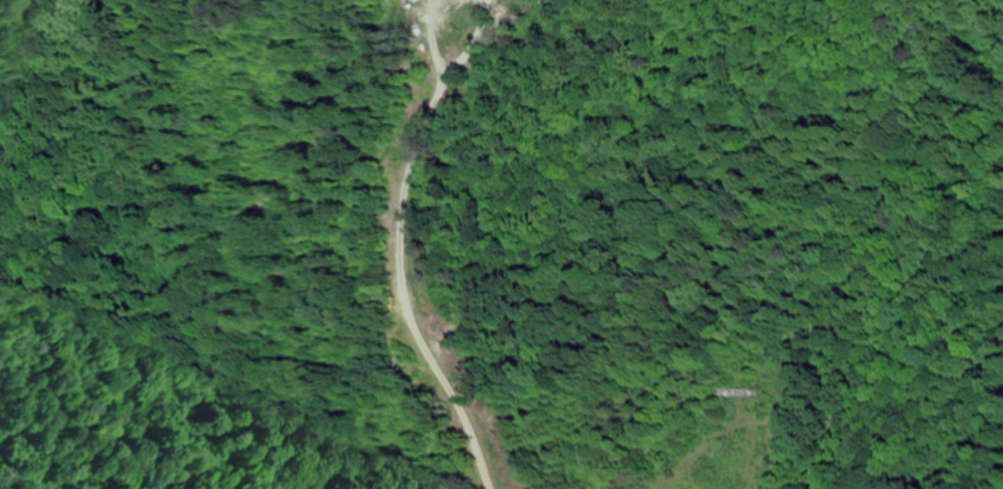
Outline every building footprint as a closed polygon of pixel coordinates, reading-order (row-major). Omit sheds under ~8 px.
[(763,390),(720,390),(720,398),(763,398),(763,390)]
